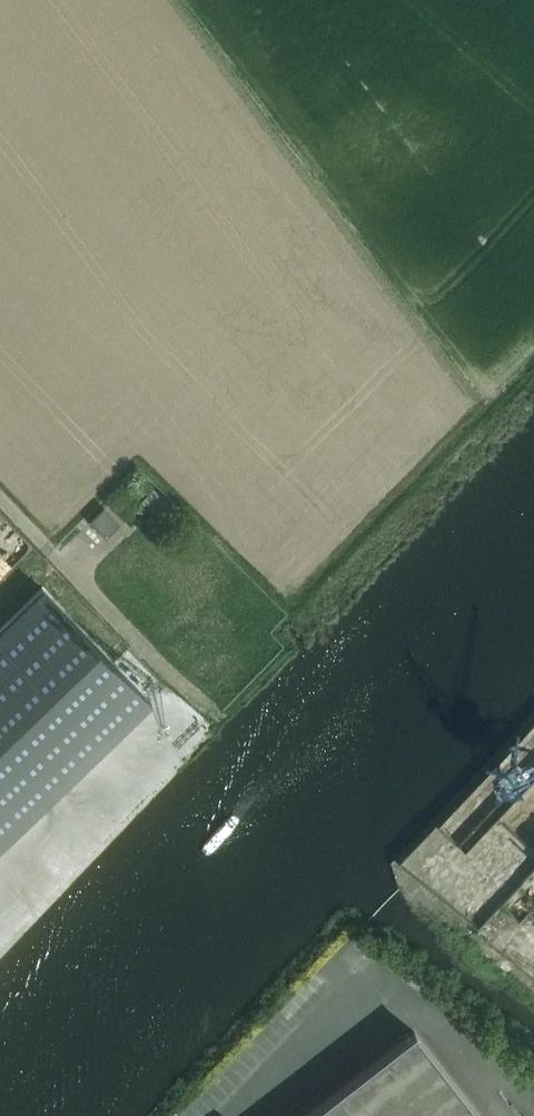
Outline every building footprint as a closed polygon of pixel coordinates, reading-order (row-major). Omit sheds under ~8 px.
[(161,518),(172,507),(152,488),(141,499),(161,518)] [(105,535),(118,523),(103,507),(90,520),(98,528),(96,530),(100,534),(102,532),(105,535)] [(0,627),(0,843),(150,699),(42,587),(0,627)] [(419,839),(502,912),(533,912),(533,880),(526,889),(514,889),(533,867),(533,774),(484,829),(453,801),(419,839)] [(38,886),(8,860),(0,869),(0,875),(12,886),(6,893),(0,888),(0,929),(38,886)] [(413,1030),(302,1115),(481,1115),(413,1030)]
